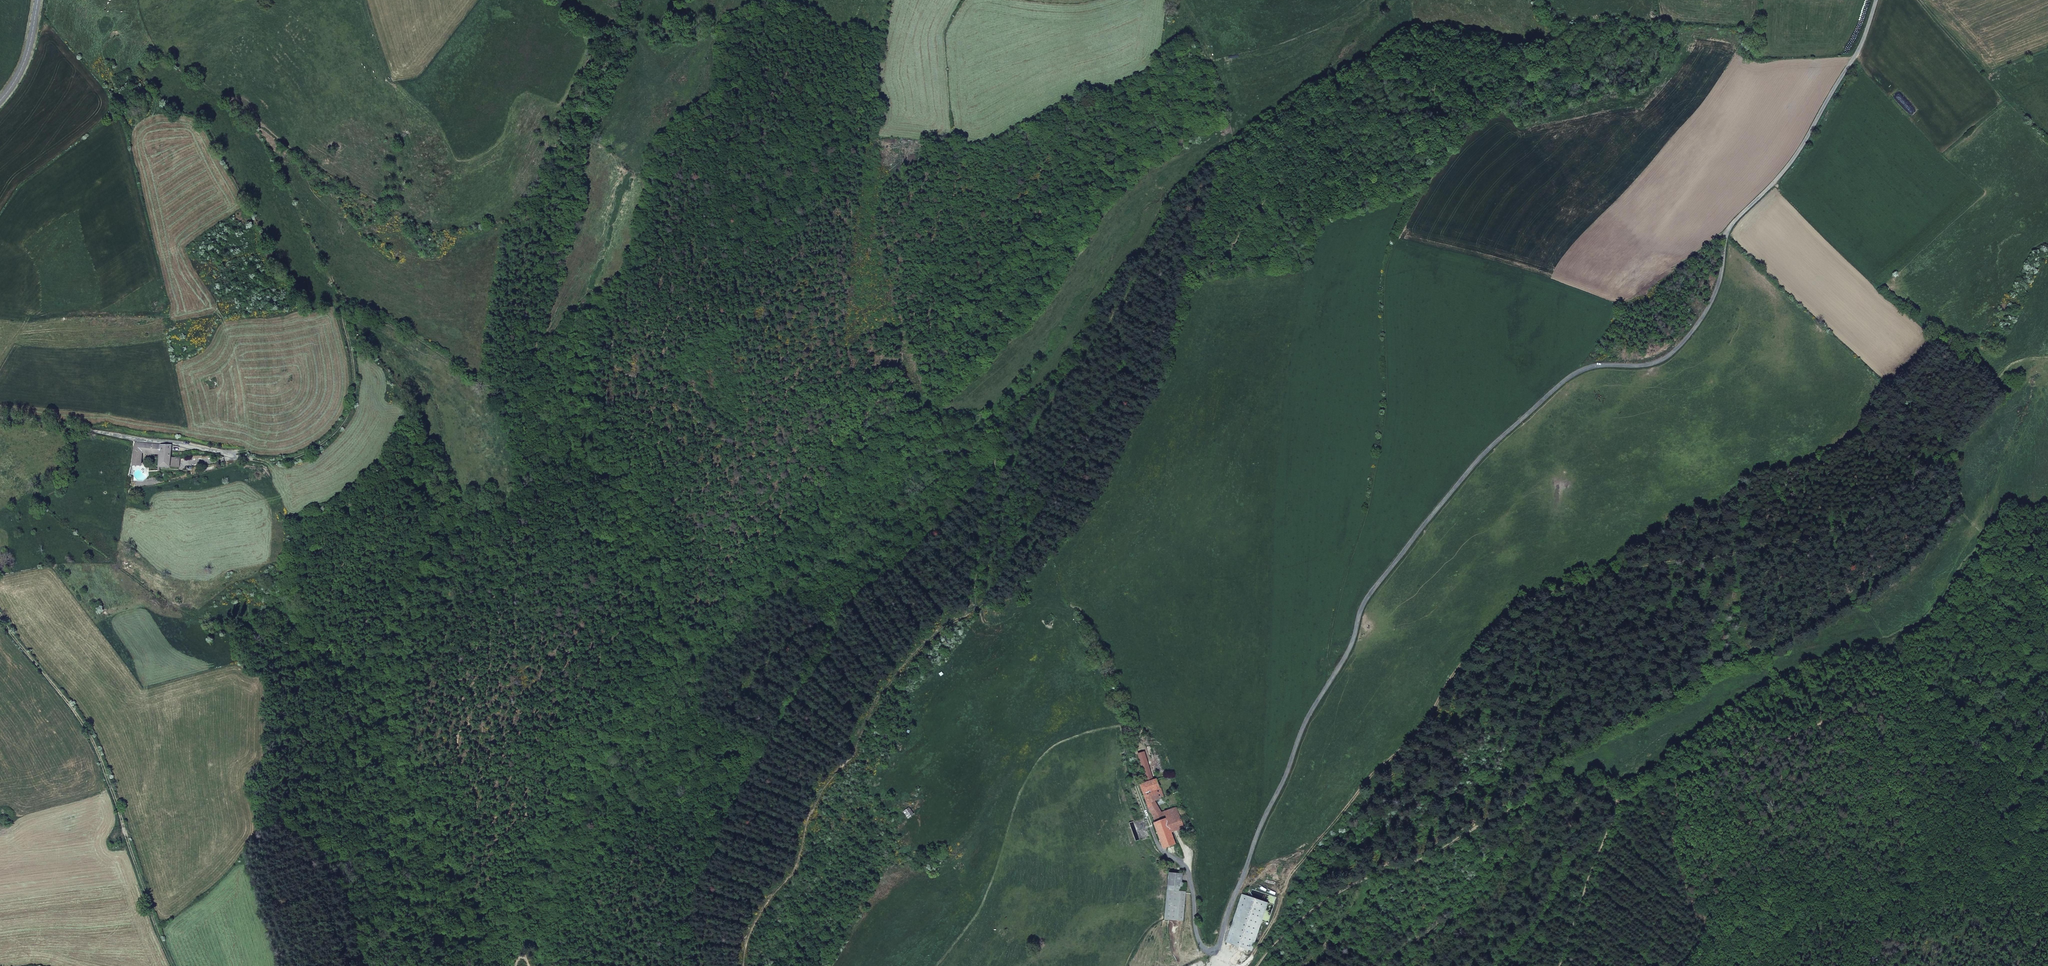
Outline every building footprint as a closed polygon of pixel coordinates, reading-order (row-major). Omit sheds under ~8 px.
[(172,457),(172,445),(134,442),(132,464),(142,465),(143,453),(160,454),(160,468),(172,468),(172,467),(179,467),(179,458),(172,457)] [(1152,778),(1143,750),(1135,752),(1144,780),(1152,778)] [(1158,788),(1155,777),(1152,778),(1144,780),(1137,782),(1144,804),(1151,801),(1148,791),(1158,788)] [(1163,797),(1160,787),(1158,788),(1148,791),(1151,801),(1154,800),(1163,797)] [(1183,826),(1175,807),(1161,812),(1154,800),(1151,801),(1144,804),(1151,821),(1163,816),(1169,832),(1176,829),(1183,826)] [(907,818),(913,813),(907,806),(901,810),(907,818)] [(1169,832),(1163,816),(1151,821),(1161,848),(1173,843),(1169,832)] [(1181,881),(1181,873),(1166,871),(1162,919),(1183,920),(1186,882),(1181,881)] [(1250,951),(1267,903),(1241,893),(1224,941),(1250,951)]
